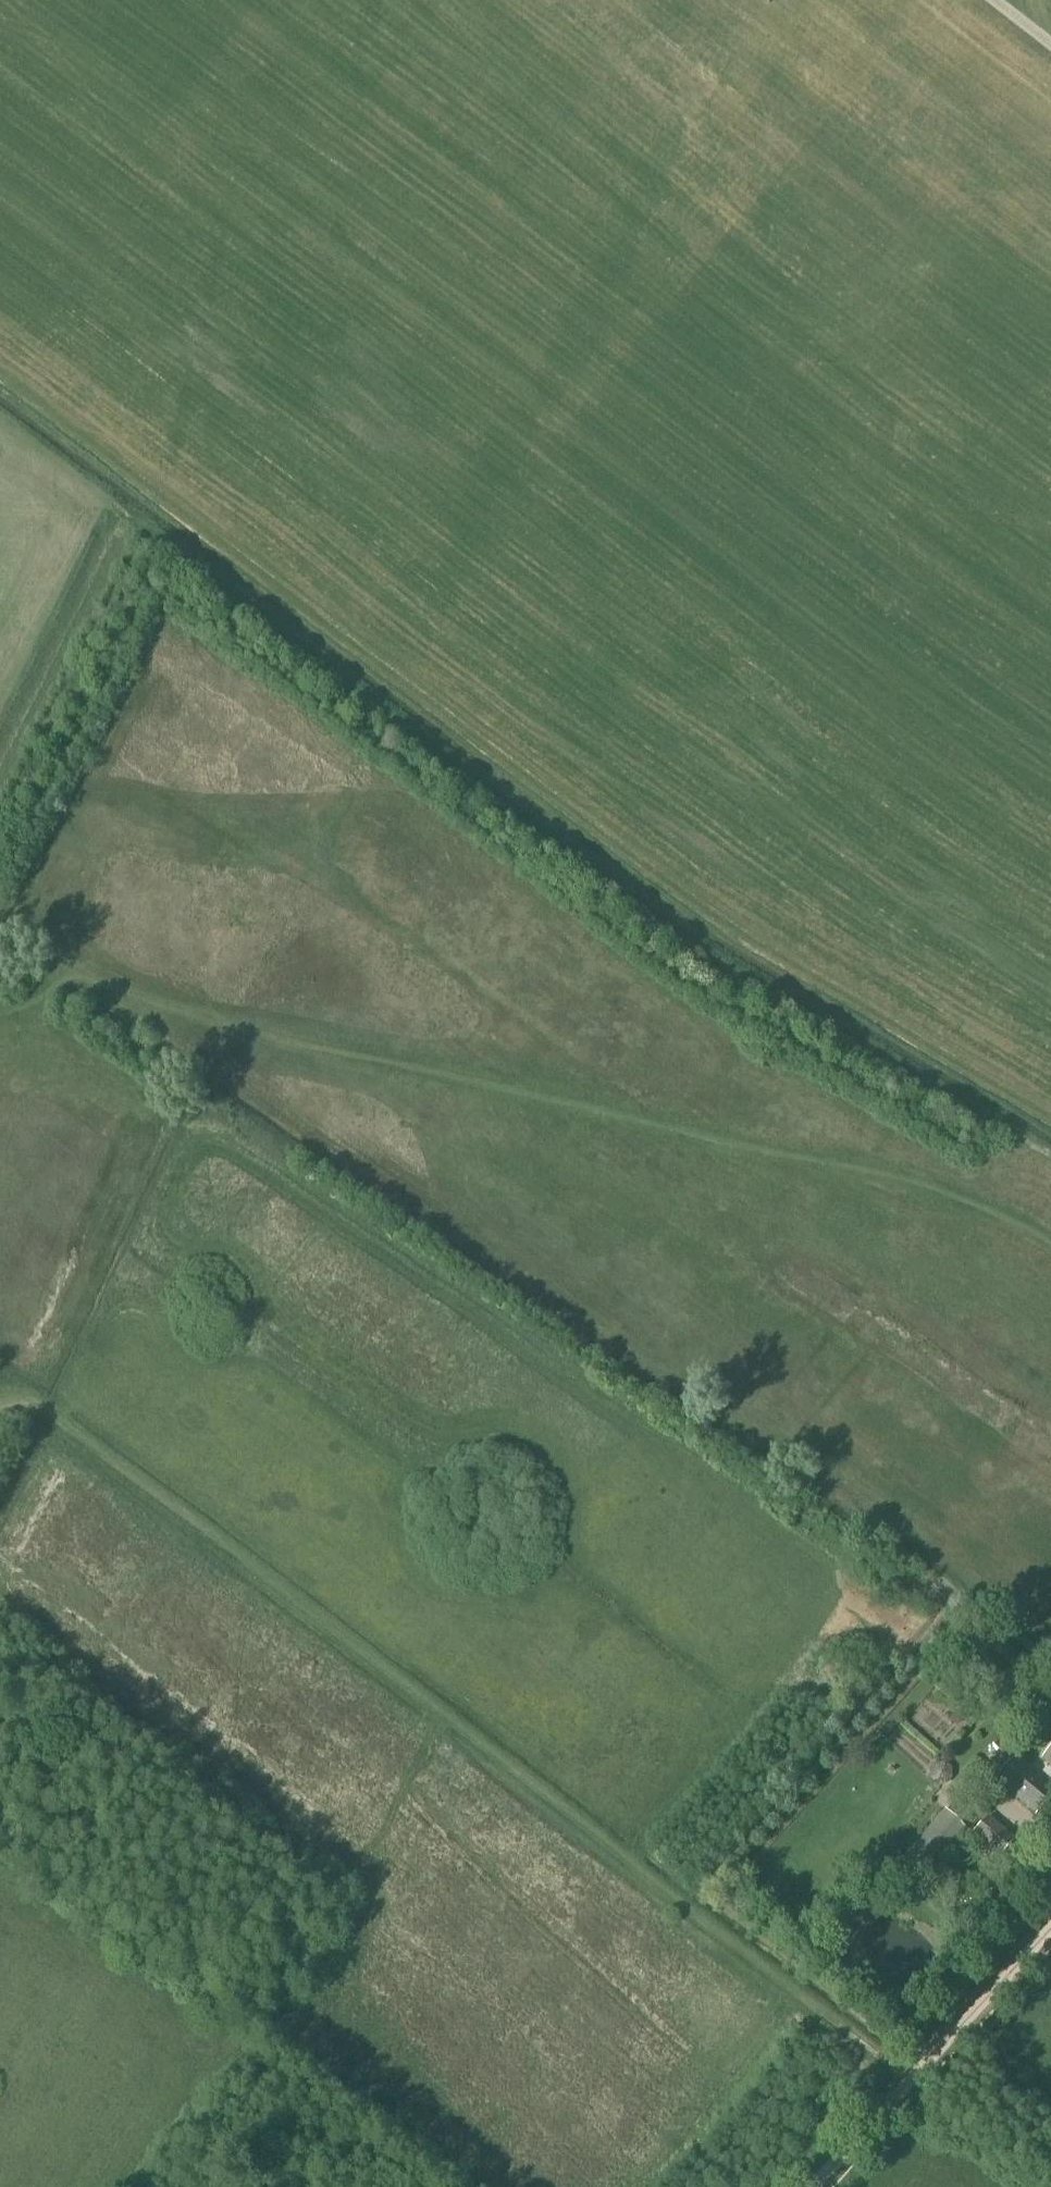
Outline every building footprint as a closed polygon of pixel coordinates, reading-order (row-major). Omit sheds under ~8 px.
[(1031,1657),(1022,1651),(1015,1662),(1023,1667),(1031,1657)] [(1050,1766),(1050,1748),(1042,1758),(1050,1766)] [(1036,1815),(1050,1797),(1050,1790),(1014,1757),(995,1779),(1036,1815)] [(895,1863),(914,1880),(963,1827),(944,1809),(895,1863)] [(992,1843),(1003,1834),(989,1818),(978,1828),(992,1843)] [(883,1885),(893,1894),(900,1885),(891,1877),(883,1885)] [(937,1882),(930,1889),(938,1897),(945,1890),(937,1882)] [(755,1894),(744,1883),(737,1890),(748,1901),(755,1894)]
